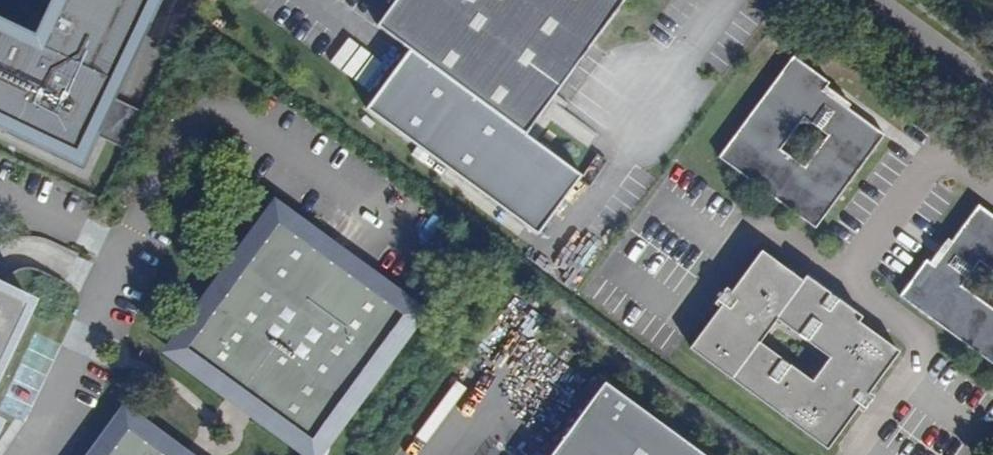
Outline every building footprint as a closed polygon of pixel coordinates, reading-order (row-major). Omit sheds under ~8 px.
[(155,0),(60,0),(40,43),(0,24),(0,119),(80,157),(155,0)] [(528,132),(552,99),(547,95),(584,45),(590,48),(626,0),(397,0),(376,27),(408,48),(528,132)] [(552,99),(590,48),(584,45),(547,95),(552,99)] [(528,132),(408,48),(369,105),(542,226),(582,170),(528,132)] [(884,135),(849,110),(824,92),(829,86),(830,84),(794,58),(719,157),(814,228),(884,135)] [(853,104),(829,86),(824,92),(849,110),(853,104)] [(275,205),(168,350),(227,393),(230,390),(257,410),(255,414),(311,454),(315,454),(420,311),(366,272),(362,277),(324,250),(328,244),(275,205)] [(926,260),(898,297),(992,368),(992,308),(992,309),(961,286),(978,263),(992,274),(992,218),(977,206),(950,242),(932,265),(928,262),(926,260)] [(946,238),(928,262),(932,265),(950,242),(946,238)] [(854,408),(867,391),(896,352),(857,322),(801,281),(761,251),(732,291),(719,307),(689,347),(825,448),(854,408)] [(862,316),(806,274),(801,281),(857,322),(862,316)] [(725,286),(713,302),(719,307),(732,291),(725,286)] [(29,302),(0,288),(0,364),(29,302)] [(604,380),(548,454),(706,454),(604,380)] [(860,413),(873,396),(867,391),(854,408),(860,413)] [(124,411),(92,454),(182,454),(183,454),(124,411)]
